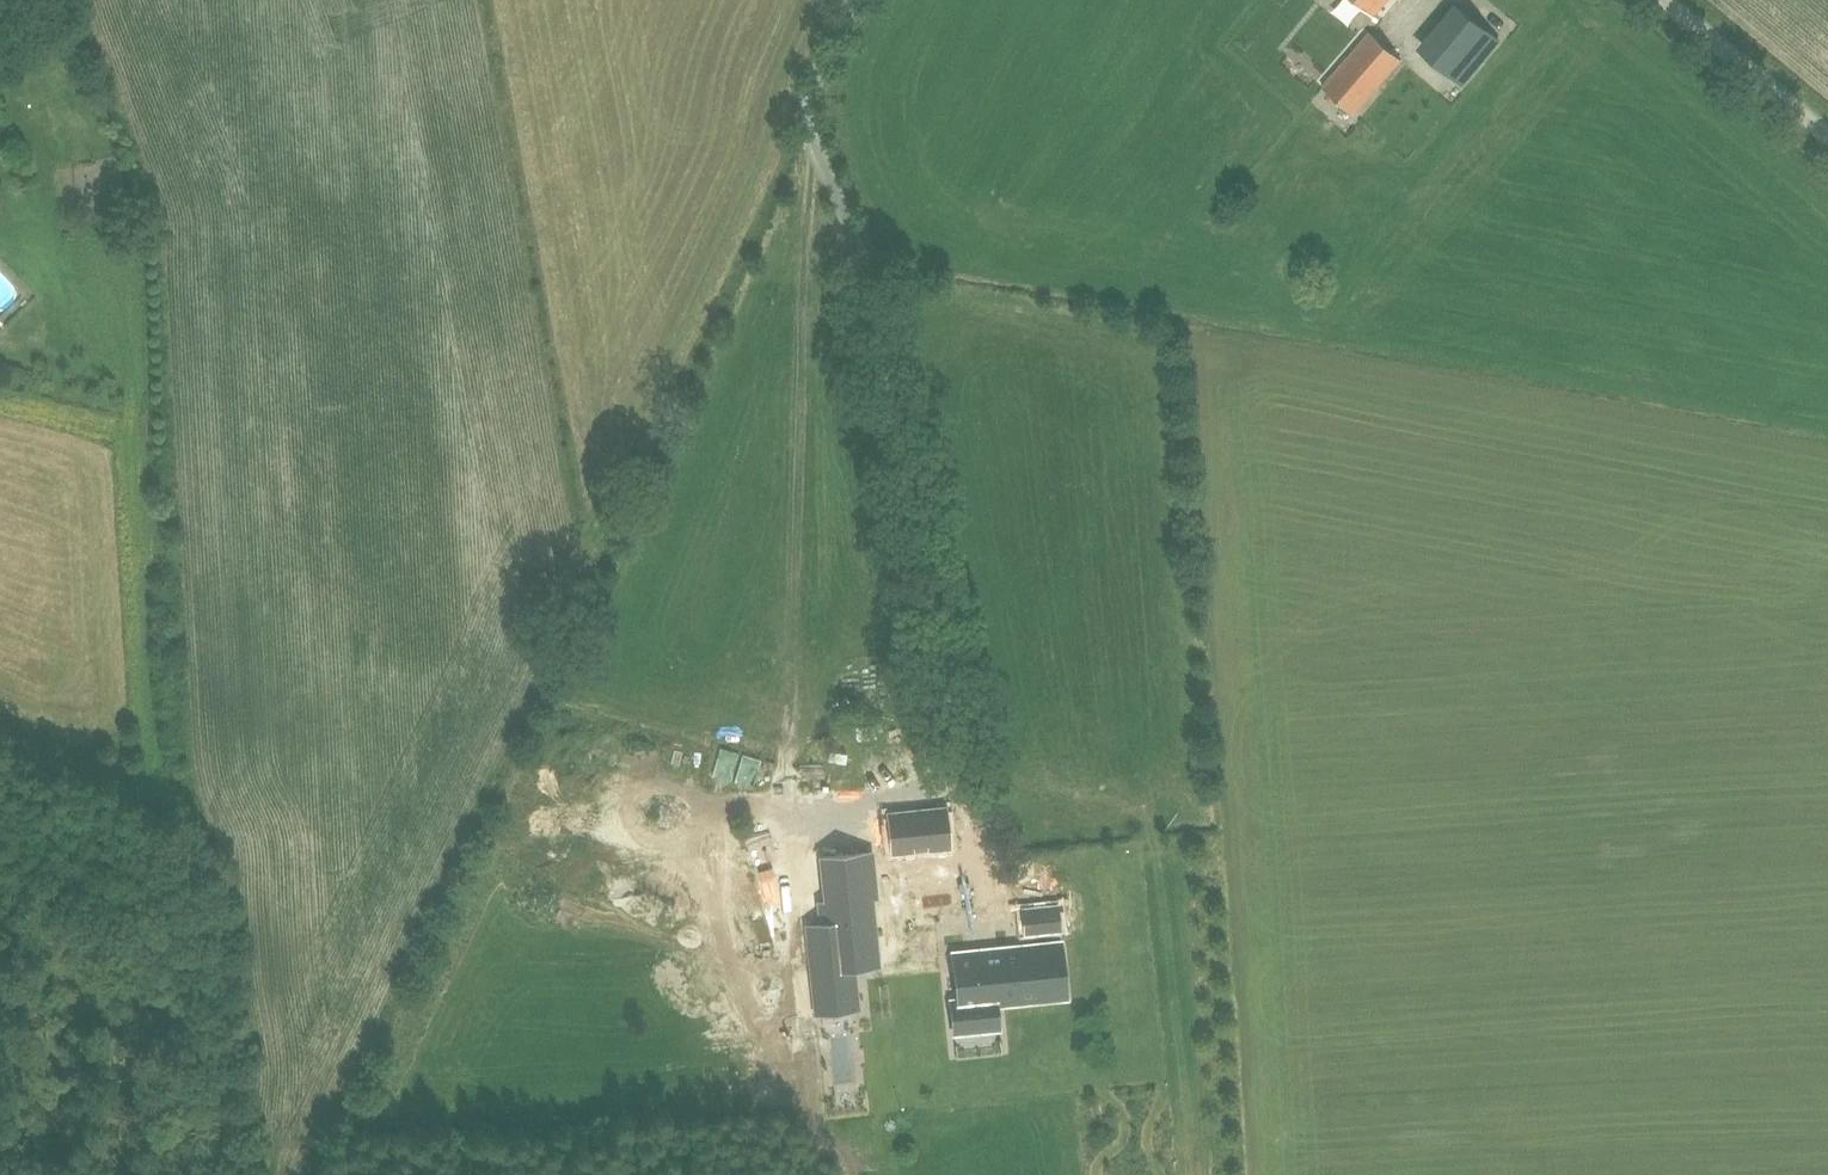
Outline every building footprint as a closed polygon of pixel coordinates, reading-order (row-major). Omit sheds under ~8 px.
[(1386,0),(1355,0),(1373,16),(1386,0)] [(1462,87),(1501,40),(1454,1),(1415,48),(1462,87)] [(1322,87),(1353,114),(1400,59),(1369,33),(1322,87)] [(928,849),(951,847),(947,809),(888,815),(891,853),(914,851),(914,847),(928,846),(928,849)] [(817,1014),(857,1010),(853,968),(875,966),(868,899),(876,899),(871,852),(824,857),(828,901),(820,902),(822,924),(808,925),(817,1014)] [(772,871),(726,875),(729,906),(775,901),(772,871)] [(1023,905),(1025,928),(1061,925),(1059,901),(1023,905)] [(1001,1029),(998,1006),(1069,998),(1063,941),(953,953),(958,1000),(952,1000),(955,1034),(1001,1029)]
